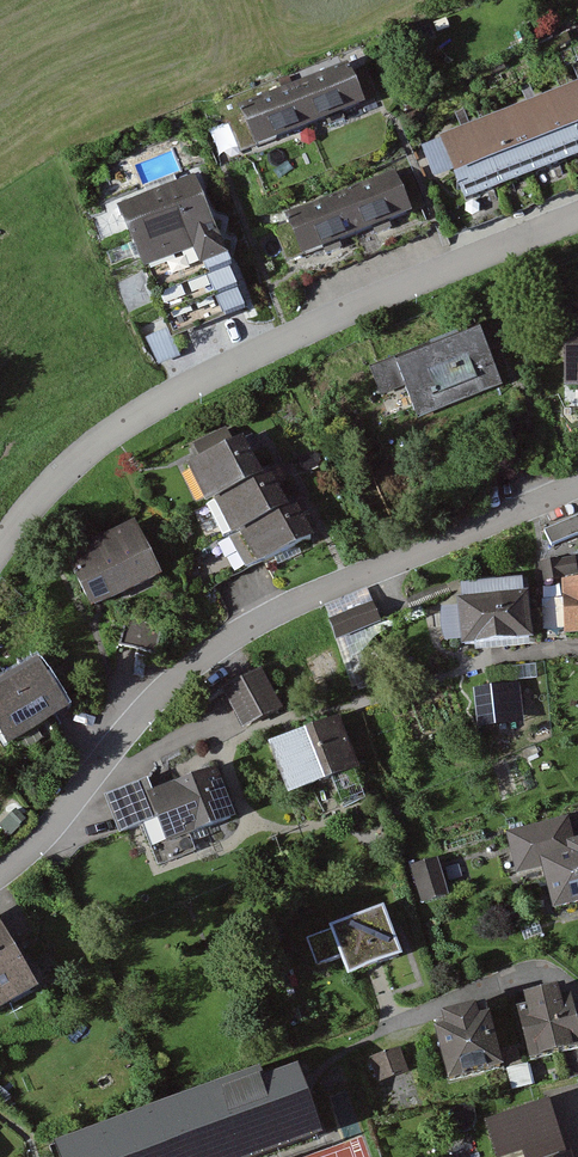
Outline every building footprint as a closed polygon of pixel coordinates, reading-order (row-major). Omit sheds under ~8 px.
[(364,113),(346,71),(240,116),(257,158),(364,113)] [(542,93),(566,155),(577,150),(577,84),(576,80),(542,93)] [(542,93),(508,106),(532,168),(566,155),(542,93)] [(508,106),(473,120),(497,181),(532,168),(508,106)] [(473,120),(439,133),(463,195),(497,181),(473,120)] [(194,171),(117,202),(171,336),(248,305),(194,171)] [(411,220),(396,181),(288,223),(304,262),(411,220)] [(564,313),(564,379),(577,379),(577,313),(564,313)] [(506,392),(484,337),(376,380),(384,401),(409,391),(422,424),(506,392)] [(265,485),(247,447),(193,473),(209,507),(216,504),(234,541),(242,537),(259,573),(316,546),(298,510),(289,514),(273,481),(265,485)] [(544,528),(551,544),(577,532),(577,514),(544,528)] [(161,571),(134,517),(64,551),(91,605),(161,571)] [(541,581),(577,573),(577,565),(575,554),(537,562),(541,581)] [(561,583),(562,600),(546,600),(548,636),(577,635),(577,582),(561,583)] [(466,611),(443,613),(446,654),(535,645),(530,585),(464,591),(466,611)] [(376,606),(331,625),(341,648),(386,629),(376,606)] [(161,637),(127,628),(122,647),(156,656),(161,637)] [(261,665),(221,686),(242,727),(283,706),(261,665)] [(480,705),(525,702),(523,666),(478,668),(480,705)] [(40,671),(0,694),(0,728),(12,749),(67,717),(40,671)] [(361,774),(342,725),(273,752),(291,800),(361,774)] [(174,778),(153,787),(148,776),(103,793),(118,831),(142,822),(158,863),(195,849),(189,832),(237,813),(218,764),(175,780),(174,778)] [(542,864),(553,906),(577,899),(577,835),(574,836),(568,814),(505,830),(516,871),(542,864)] [(410,864),(421,902),(450,893),(438,855),(410,864)] [(316,964),(341,955),(349,976),(404,955),(386,906),(305,936),(316,964)] [(0,925),(0,1016),(41,991),(0,925)] [(523,1008),(537,1063),(577,1053),(577,1033),(569,997),(523,1008)] [(504,1069),(490,1017),(436,1031),(449,1083),(504,1069)] [(410,1075),(403,1052),(373,1062),(381,1084),(410,1075)] [(324,1146),(300,1081),(268,1092),(263,1078),(98,1137),(105,1156),(294,1156),(324,1146)] [(551,1108),(492,1128),(501,1156),(567,1156),(551,1108)]
